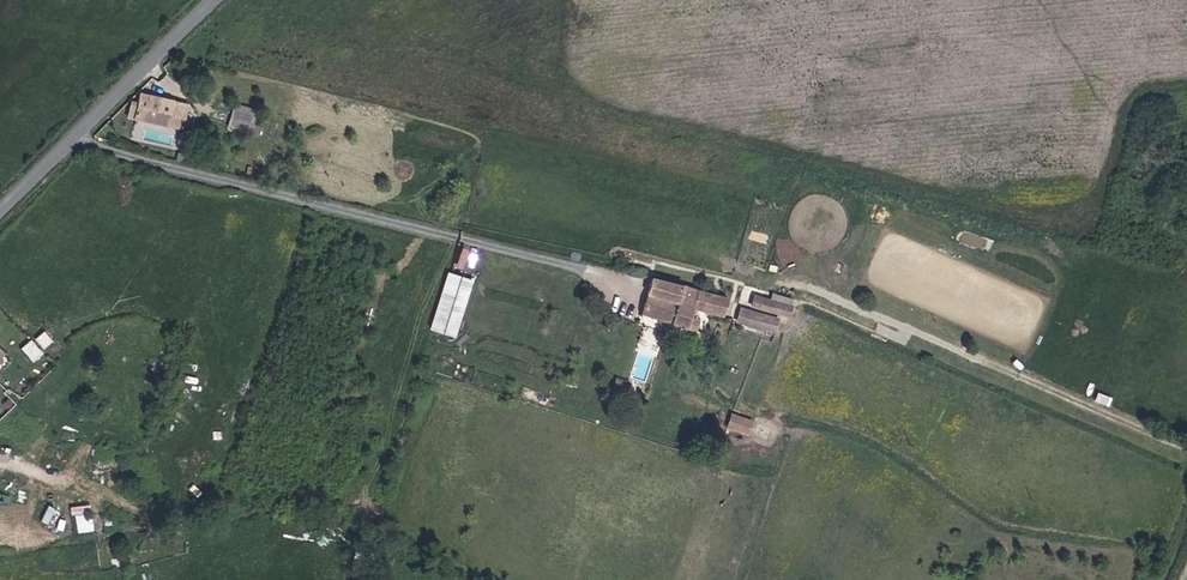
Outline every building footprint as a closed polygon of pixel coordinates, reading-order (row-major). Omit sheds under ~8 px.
[(141,123),(180,131),(188,101),(157,94),(154,108),(152,117),(143,115),(141,123)] [(180,131),(200,135),(207,105),(188,101),(180,131)] [(261,134),(266,109),(234,103),(228,127),(261,134)] [(143,115),(152,117),(154,108),(145,105),(143,115)] [(444,322),(468,328),(480,275),(456,270),(444,322)] [(696,318),(699,308),(705,291),(659,278),(649,313),(699,328),(701,319),(696,318)] [(699,308),(709,311),(714,294),(705,291),(699,308)] [(753,293),(750,307),(791,314),(794,296),(771,292),(770,296),(753,293)] [(709,311),(727,315),(731,298),(714,294),(709,311)] [(738,306),(735,323),(777,330),(780,313),(738,306)] [(16,327),(0,315),(0,350),(16,327)] [(44,347),(52,340),(44,330),(36,337),(44,347)] [(22,345),(33,360),(44,352),(33,337),(22,345)] [(634,393),(628,391),(630,383),(620,381),(615,397),(631,402),(634,393)] [(734,423),(741,424),(743,418),(736,416),(734,423)] [(731,433),(748,437),(753,420),(743,418),(741,424),(734,423),(731,433)] [(748,437),(757,439),(761,423),(753,420),(748,437)] [(76,513),(78,531),(96,529),(94,511),(76,513)]
